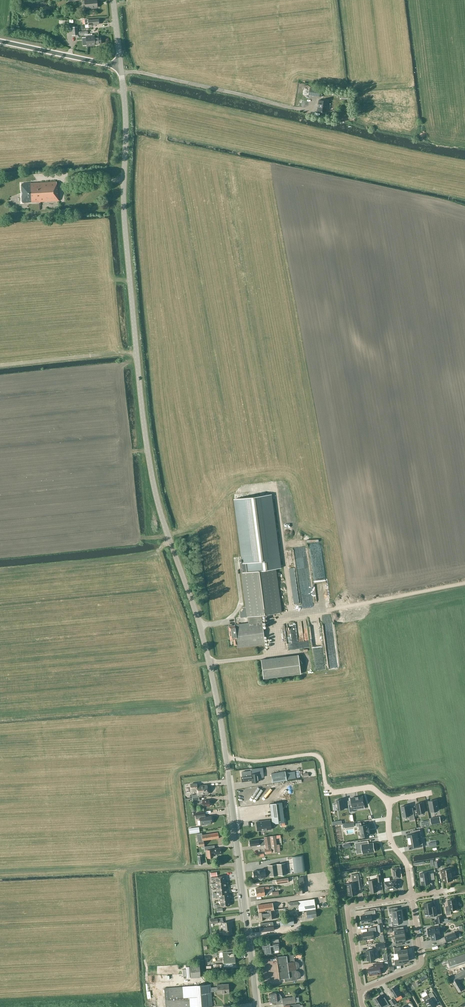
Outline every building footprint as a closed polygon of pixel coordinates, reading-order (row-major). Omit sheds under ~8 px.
[(97,7),(96,0),(87,0),(82,1),(82,4),(85,4),(85,8),(89,8),(89,9),(91,9),(94,8),(94,7),(97,7)] [(93,38),(93,36),(86,36),(86,41),(87,47),(95,46),(95,44),(101,43),(100,37),(93,38)] [(308,95),(321,97),(322,90),(309,88),(308,95)] [(326,102),(317,101),(316,112),(325,113),(326,102)] [(56,187),(56,182),(21,184),(22,203),(59,201),(58,187),(56,187)] [(280,568),(270,494),(234,499),(242,563),(239,563),(240,573),(241,573),(247,617),(248,622),(234,624),(234,625),(228,626),(230,640),(233,640),(234,645),(237,645),(237,648),(264,644),(261,615),(281,612),(275,568),(280,568)] [(311,556),(312,562),(316,561),(316,564),(315,564),(315,569),(319,568),(317,555),(314,555),(314,556),(311,556)] [(297,641),(291,642),(289,623),(284,623),(286,644),(295,643),(295,647),(304,646),(303,639),(297,640),(297,641)] [(316,661),(323,660),(320,644),(314,645),(316,661)] [(263,678),(300,674),(298,655),(261,660),(263,678)] [(286,780),(285,771),(271,773),(272,782),(286,780)] [(250,773),(241,774),(242,781),(251,780),(252,782),(258,782),(257,773),(251,774),(250,773)] [(208,793),(207,784),(197,786),(196,783),(190,784),(191,790),(197,790),(197,795),(208,793)] [(348,803),(349,812),(353,811),(353,809),(359,808),(359,805),(364,805),(362,796),(358,797),(356,797),(351,798),(352,803),(348,803)] [(209,806),(209,800),(202,801),(201,800),(199,800),(198,797),(192,798),(193,801),(198,800),(199,804),(202,803),(202,806),(209,806)] [(343,799),(337,800),(338,810),(345,809),(343,799)] [(436,800),(429,801),(431,812),(438,810),(436,800)] [(284,822),(281,802),(269,803),(272,823),(284,822)] [(417,809),(414,810),(416,816),(418,815),(418,813),(425,812),(423,802),(416,803),(417,809)] [(408,805),(401,806),(403,817),(409,816),(410,820),(414,819),(412,808),(408,808),(408,805)] [(202,813),(202,811),(196,812),(196,814),(196,818),(199,817),(200,825),(202,824),(203,825),(206,825),(207,824),(212,823),(211,816),(203,817),(202,813)] [(440,816),(430,818),(431,824),(441,822),(440,816)] [(265,820),(256,821),(257,831),(271,829),(270,820),(265,820)] [(361,822),(356,823),(356,826),(359,826),(361,837),(369,835),(368,832),(369,832),(369,828),(368,828),(367,824),(361,825),(361,822)] [(420,834),(419,829),(414,830),(414,833),(406,835),(407,841),(418,839),(417,835),(420,834)] [(218,837),(218,832),(202,834),(201,833),(196,833),(198,846),(204,845),(203,840),(218,837)] [(280,835),(275,836),(275,835),(264,837),(264,838),(258,839),(249,840),(250,845),(259,844),(265,844),(265,849),(264,849),(265,854),(271,853),(271,852),(280,851),(279,844),(276,845),(276,838),(280,838),(280,835)] [(419,843),(418,839),(407,841),(408,847),(416,845),(417,848),(423,847),(422,842),(419,843)] [(366,841),(355,843),(356,849),(362,848),(363,853),(374,851),(373,843),(366,844),(366,841)] [(213,849),(212,845),(204,846),(205,850),(206,850),(207,857),(213,857),(213,855),(216,855),(216,854),(221,853),(220,848),(213,849)] [(303,855),(292,856),(294,872),(305,871),(303,855)] [(285,863),(268,865),(268,870),(265,870),(265,869),(260,870),(260,869),(257,870),(253,870),(254,878),(258,877),(260,879),(262,878),(263,877),(266,877),(266,876),(269,876),(286,874),(285,863)] [(443,882),(453,880),(451,868),(441,870),(443,882)] [(422,885),(430,884),(429,880),(431,879),(431,880),(435,879),(434,873),(428,874),(428,872),(420,873),(422,885)] [(360,886),(358,874),(352,875),(353,883),(347,884),(349,896),(357,894),(356,886),(360,886)] [(369,885),(371,892),(377,891),(376,884),(377,884),(376,880),(368,881),(369,885)] [(397,888),(396,880),(385,882),(386,890),(397,888)] [(262,885),(262,887),(255,887),(256,896),(264,895),(267,895),(267,893),(272,892),(272,890),(274,890),(273,886),(265,887),(265,885),(262,885)] [(298,901),(287,902),(288,907),(298,906),(299,911),(306,910),(315,909),(314,899),(298,901)] [(449,907),(445,907),(446,915),(451,914),(450,910),(457,909),(455,899),(448,900),(449,907)] [(424,904),(425,914),(430,913),(431,916),(437,915),(436,908),(433,909),(432,902),(424,904)] [(272,903),(257,904),(258,912),(265,911),(273,910),(272,903)] [(393,917),(402,915),(401,909),(395,910),(395,907),(388,908),(389,912),(392,911),(393,917)] [(315,909),(306,910),(307,917),(316,916),(315,909)] [(372,921),(371,914),(375,913),(375,910),(367,911),(368,914),(361,915),(362,923),(372,921)] [(264,911),(258,912),(259,920),(264,919),(264,918),(268,917),(268,912),(264,913),(264,911)] [(403,921),(402,915),(393,917),(394,922),(392,923),(392,926),(399,925),(398,922),(403,921)] [(294,925),(293,917),(283,919),(284,926),(294,925)] [(217,918),(210,919),(211,923),(220,922),(221,925),(222,925),(223,934),(232,933),(230,921),(223,922),(222,918),(217,918)] [(273,929),(272,922),(266,922),(260,923),(261,932),(272,930),(273,929)] [(363,932),(364,940),(374,938),(374,933),(376,933),(375,927),(369,928),(369,931),(363,932)] [(395,931),(395,937),(405,935),(404,929),(400,930),(400,927),(393,928),(394,931),(395,931)] [(439,927),(427,928),(428,936),(431,936),(432,940),(440,939),(439,935),(440,935),(439,927)] [(455,932),(445,936),(447,942),(457,938),(455,932)] [(405,935),(395,937),(396,942),(396,943),(396,946),(403,945),(402,942),(406,941),(405,935)] [(280,950),(278,939),(271,940),(270,943),(271,944),(270,944),(270,943),(266,943),(262,944),(263,949),(264,954),(272,953),(271,950),(272,950),(272,951),(280,950)] [(399,956),(408,955),(407,949),(401,950),(400,947),(394,948),(395,954),(398,953),(399,956)] [(366,951),(367,960),(375,959),(373,949),(366,951)] [(235,962),(234,951),(222,952),(223,952),(219,952),(220,957),(223,957),(223,962),(235,962)] [(447,960),(450,968),(464,962),(464,953),(447,960)] [(294,961),(294,954),(284,955),(276,956),(279,979),(285,978),(285,980),(289,980),(289,981),(297,979),(297,978),(298,977),(299,977),(299,976),(300,975),(300,974),(300,973),(299,973),(299,972),(298,971),(297,971),(296,971),(295,968),(296,968),(297,967),(298,967),(298,966),(298,965),(298,964),(298,963),(298,962),(297,962),(296,961),(295,961),(294,961)] [(409,961),(408,955),(399,956),(399,959),(394,960),(395,966),(403,965),(403,962),(409,961)] [(382,962),(376,963),(373,964),(374,967),(368,968),(370,976),(381,974),(380,969),(383,969),(382,962)] [(200,977),(199,963),(189,963),(191,977),(200,977)] [(453,982),(451,983),(452,985),(454,984),(454,985),(454,984),(459,992),(463,989),(458,980),(464,976),(464,969),(450,977),(453,982)] [(167,984),(179,981),(177,975),(165,978),(167,984)] [(228,984),(216,985),(217,987),(211,987),(210,984),(196,985),(164,988),(166,1006),(195,1006),(198,1006),(207,1006),(212,1006),(211,991),(217,991),(217,993),(229,993),(228,984)] [(396,985),(389,989),(395,998),(401,994),(396,985)] [(426,995),(421,998),(424,1002),(425,1001),(428,1006),(433,1006),(436,1005),(434,1001),(437,1000),(432,991),(427,994),(429,998),(428,998),(426,995)] [(276,992),(269,993),(270,1002),(273,1002),(273,1004),(275,1004),(282,1003),(282,1004),(295,1002),(294,996),(282,998),(281,996),(278,993),(276,993),(276,992)] [(373,999),(378,1006),(380,1006),(383,1005),(384,1006),(385,1006),(389,1004),(386,999),(383,1000),(380,995),(373,999)]
